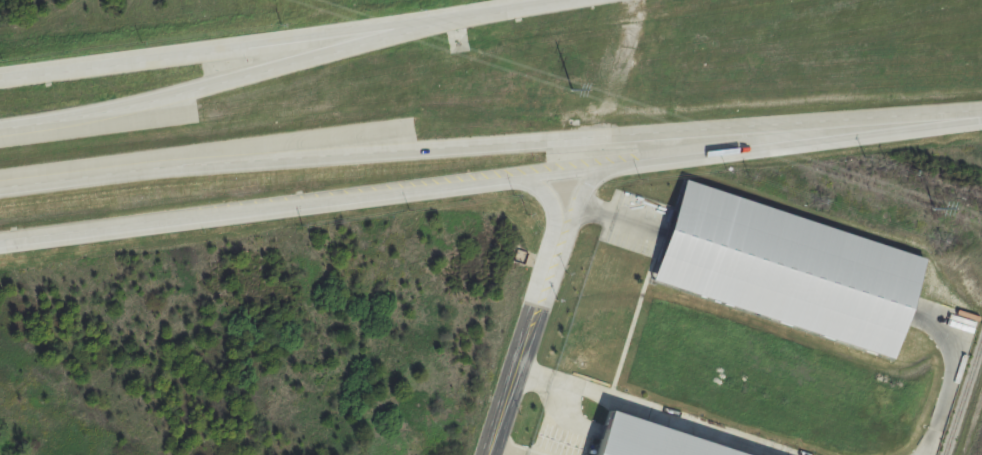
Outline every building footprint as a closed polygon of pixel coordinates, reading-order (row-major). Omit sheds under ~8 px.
[(921,259),(886,361),(650,279),(685,178),(921,259)] [(691,438),(597,412),(585,454),(687,454),(691,438)]
